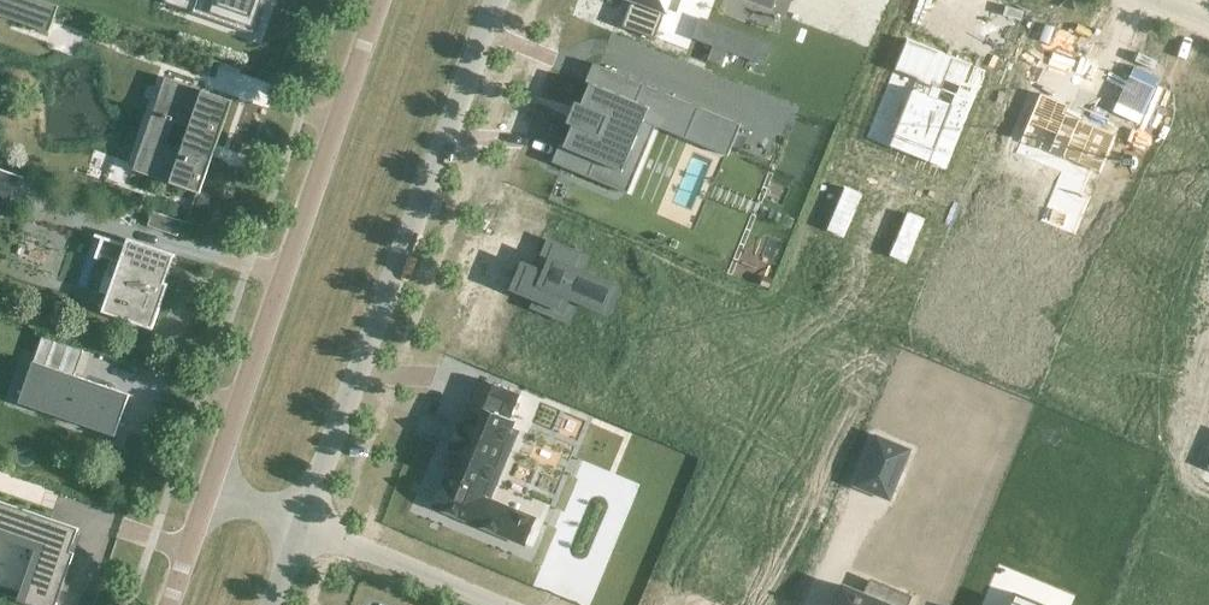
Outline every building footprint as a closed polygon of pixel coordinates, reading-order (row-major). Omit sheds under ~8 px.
[(43,0),(0,0),(0,16),(49,33),(58,5),(43,0)] [(198,2),(223,11),(221,17),(247,26),(257,0),(199,0),(198,2)] [(622,26),(655,38),(667,7),(676,11),(680,0),(632,0),(622,26)] [(972,64),(908,38),(895,69),(918,79),(914,88),(912,88),(900,117),(951,138),(946,148),(953,151),(979,89),(972,86),(971,90),(962,86),(972,64)] [(751,39),(744,57),(763,65),(770,46),(751,39)] [(713,46),(707,60),(722,66),(728,51),(713,46)] [(563,143),(555,163),(592,178),(599,161),(626,172),(646,122),(690,140),(703,109),(596,64),(587,85),(591,86),(584,105),(577,102),(568,123),(575,126),(567,145),(563,143)] [(232,100),(165,77),(133,170),(200,193),(212,159),(198,155),(204,140),(217,145),(232,100)] [(1068,104),(1040,92),(1018,147),(1068,168),(1053,204),(1082,216),(1090,196),(1088,196),(1088,197),(1080,194),(1091,168),(1098,172),(1100,173),(1116,134),(1064,113),(1068,104)] [(737,133),(732,145),(741,149),(746,137),(737,133)] [(5,203),(15,174),(0,168),(0,201),(5,203)] [(909,194),(899,216),(922,226),(931,203),(909,194)] [(151,211),(147,225),(176,235),(181,221),(151,211)] [(99,254),(120,261),(124,263),(112,298),(108,296),(102,311),(152,329),(168,283),(163,281),(172,255),(174,256),(175,254),(155,247),(153,253),(141,249),(96,233),(95,236),(102,238),(95,258),(97,258),(99,254)] [(526,264),(515,290),(537,299),(534,307),(563,319),(572,298),(605,312),(616,285),(575,268),(581,256),(582,257),(582,255),(552,242),(541,270),(526,264)] [(34,361),(26,383),(19,402),(116,435),(130,394),(34,361)] [(442,481),(433,505),(526,543),(536,520),(481,497),(501,447),(509,450),(517,432),(509,428),(513,420),(509,418),(511,413),(512,414),(520,396),(502,389),(503,387),(485,380),(474,404),(472,403),(462,426),(458,425),(449,446),(453,447),(444,471),(452,474),(448,483),(442,481)] [(876,435),(855,486),(889,500),(911,449),(876,435)] [(715,495),(684,570),(716,584),(721,573),(737,580),(732,590),(764,604),(814,485),(778,470),(771,488),(779,491),(758,543),(732,532),(742,507),(715,495)] [(44,545),(24,603),(29,604),(56,604),(75,553),(71,551),(79,528),(0,501),(0,529),(44,545)] [(886,604),(892,590),(871,581),(865,595),(843,586),(835,604),(889,604),(886,604)] [(1015,593),(1009,604),(1045,604),(1015,593)]
